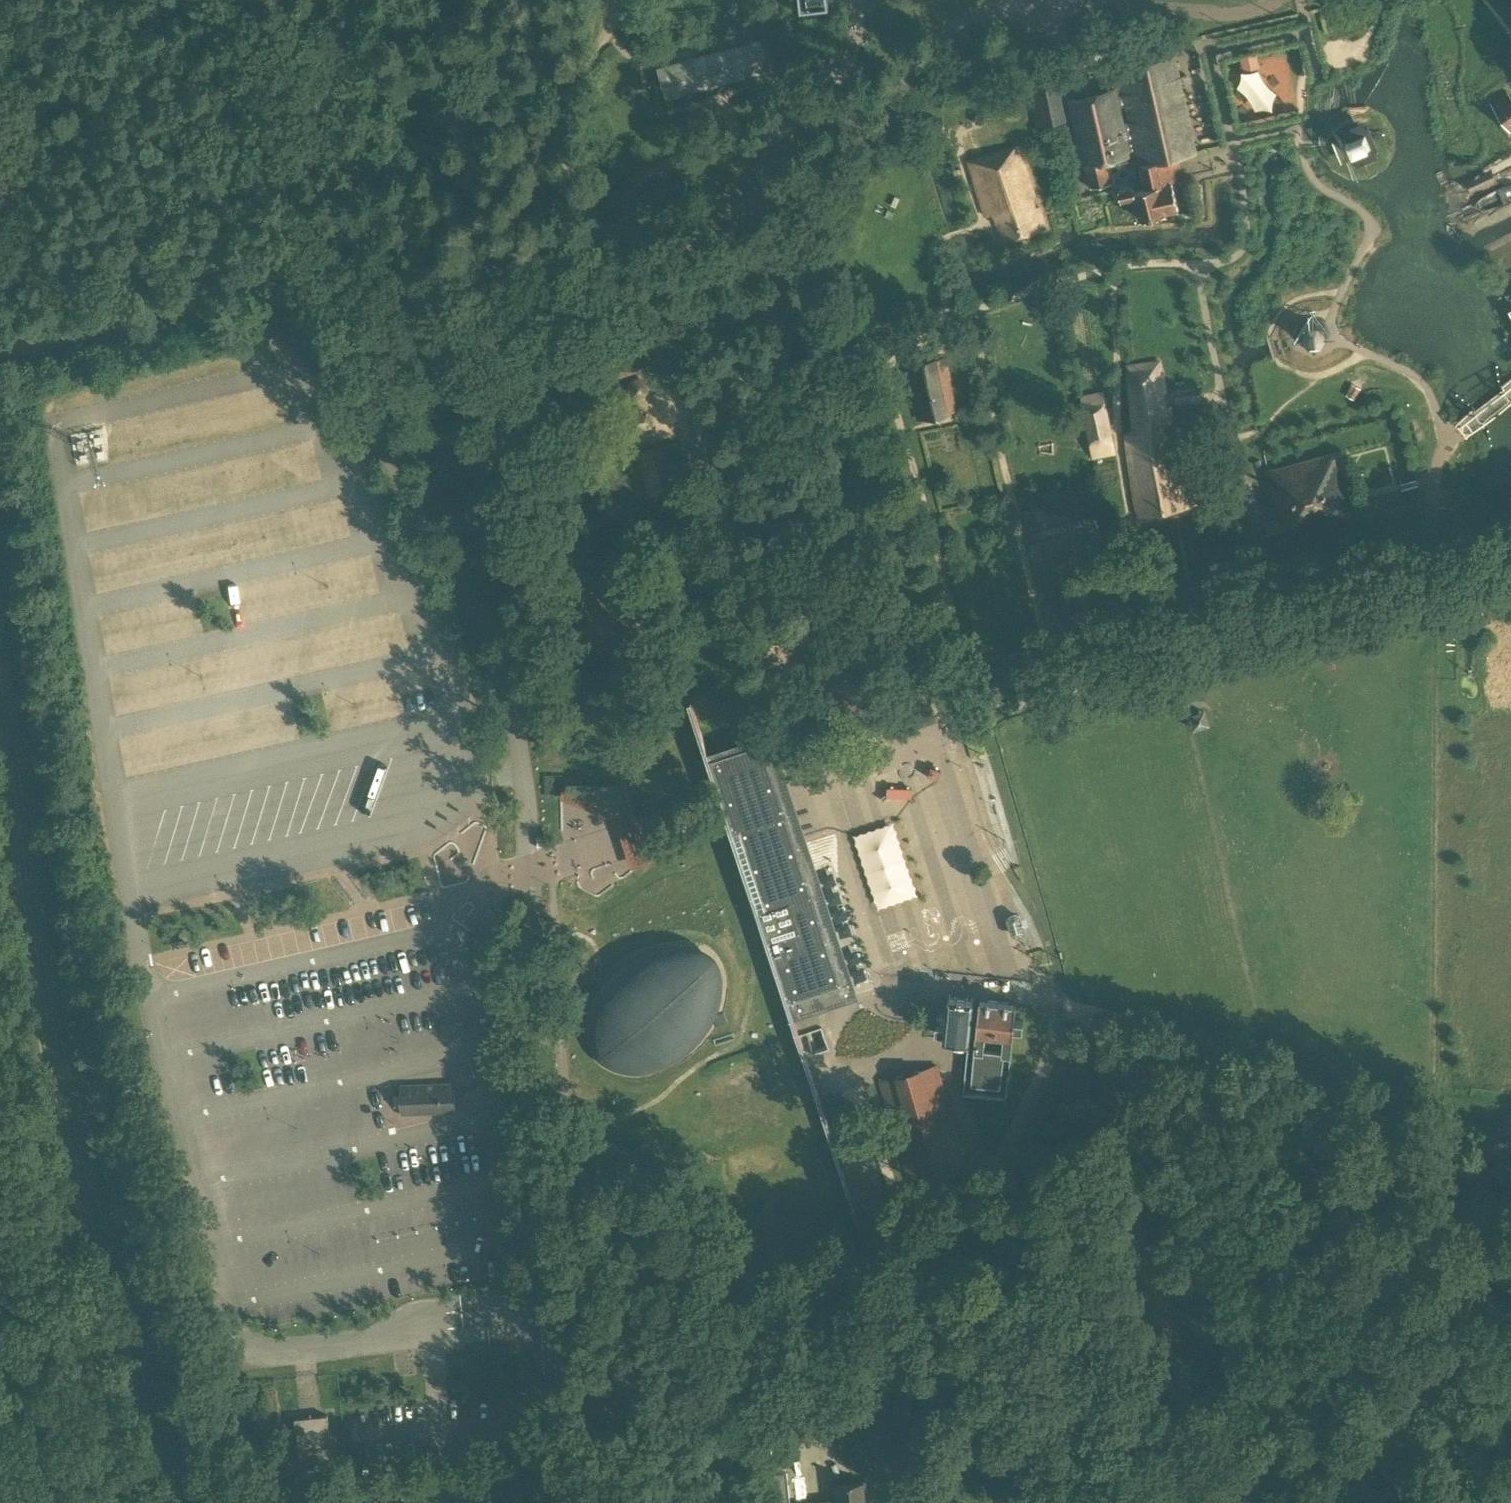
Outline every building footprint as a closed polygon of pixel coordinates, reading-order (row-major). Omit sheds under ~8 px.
[(800,10),(829,7),(828,0),(799,0),(800,10)] [(761,39),(656,67),(665,99),(728,82),(770,71),(761,39)] [(1255,54),(1239,58),(1243,72),(1259,68),(1255,54)] [(1115,88),(1071,98),(1092,188),(1112,183),(1109,166),(1134,160),(1140,184),(1118,189),(1120,198),(1135,195),(1140,218),(1178,210),(1172,187),(1171,181),(1183,178),(1178,157),(1196,153),(1174,56),(1119,68),(1125,95),(1117,97),(1115,88)] [(1025,80),(1028,90),(1036,126),(1067,119),(1056,73),(1025,80)] [(1506,90),(1489,103),(1510,131),(1510,130),(1510,97),(1506,90)] [(978,112),(972,119),(978,125),(984,118),(978,112)] [(1358,156),(1360,156),(1363,155),(1365,154),(1368,152),(1369,150),(1370,147),(1371,144),(1371,142),(1370,139),(1369,136),(1368,134),(1365,132),(1363,131),(1360,130),(1358,130),(1355,130),(1352,131),(1350,132),(1348,134),(1346,136),(1345,139),(1344,142),(1344,144),(1345,147),(1346,150),(1348,152),(1350,154),(1352,155),(1355,156),(1358,156)] [(1001,242),(1020,237),(1046,229),(1040,206),(1036,207),(1019,144),(992,153),(967,160),(984,216),(992,213),(1001,242)] [(1470,159),(1460,161),(1462,169),(1471,167),(1470,159)] [(1304,323),(1299,333),(1302,342),(1303,344),(1313,349),(1323,346),(1329,336),(1328,334),(1326,327),(1325,325),(1315,320),(1304,323)] [(959,356),(972,354),(971,343),(957,345),(959,356)] [(916,420),(956,412),(957,412),(945,357),(919,362),(917,353),(902,356),(916,420)] [(1128,468),(1136,516),(1193,506),(1193,505),(1198,505),(1195,494),(1190,495),(1189,489),(1195,487),(1191,468),(1181,470),(1177,462),(1183,460),(1179,441),(1176,423),(1172,424),(1171,406),(1167,405),(1164,394),(1167,391),(1161,360),(1125,365),(1131,428),(1123,434),(1128,468)] [(1351,383),(1345,394),(1354,399),(1360,388),(1351,383)] [(1089,442),(1113,437),(1105,400),(1081,405),(1089,442)] [(648,496),(687,487),(676,442),(637,452),(648,496)] [(1336,451),(1265,470),(1271,494),(1278,519),(1265,522),(1270,544),(1285,541),(1284,536),(1354,518),(1343,478),(1336,451)] [(1111,548),(1130,547),(1125,517),(1106,521),(1111,548)] [(1206,708),(1187,714),(1193,731),(1211,724),(1206,708)] [(585,1016),(584,1025),(585,1034),(587,1042),(590,1050),(593,1054),(596,1058),(599,1062),(603,1065),(609,1068),(615,1071),(621,1073),(627,1074),(633,1075),(638,1075),(644,1074),(649,1073),(655,1071),(662,1069),(668,1066),(673,1062),(678,1059),(682,1056),(690,1049),(691,1047),(788,1016),(789,1016),(792,1015),(846,997),(872,989),(867,974),(842,895),(840,896),(814,827),(794,833),(794,831),(793,832),(775,777),(763,741),(709,758),(706,759),(717,792),(727,825),(749,893),(695,918),(694,914),(601,953),(599,985),(597,989),(593,996),(589,1003),(586,1012),(585,1016)] [(625,783),(618,783),(619,783),(619,784),(620,784),(620,785),(621,785),(628,807),(628,808),(628,809),(627,810),(623,813),(622,814),(621,814),(620,814),(567,792),(566,792),(566,791),(565,791),(565,790),(565,789),(565,788),(567,783),(567,782),(568,782),(569,782),(565,781),(564,781),(563,782),(560,789),(560,795),(560,798),(561,799),(563,801),(565,802),(611,821),(614,822),(615,824),(621,841),(628,862),(629,864),(631,865),(633,864),(645,860),(649,859),(651,857),(651,854),(650,852),(649,850),(644,834),(639,817),(629,788),(628,786),(628,785),(627,784),(625,783)] [(618,783),(570,781),(569,781),(569,782),(568,782),(567,782),(567,783),(565,788),(565,789),(565,790),(565,791),(566,791),(566,792),(567,792),(620,814),(621,814),(622,814),(623,813),(627,810),(628,809),(628,808),(628,807),(621,785),(620,785),(620,784),(619,784),(619,783),(618,783)] [(969,1040),(973,998),(948,996),(945,1023),(936,1022),(935,1031),(944,1031),(944,1037),(969,1040)] [(1015,1019),(1017,1003),(979,999),(971,1084),(1001,1087),(1004,1053),(1012,1054),(1014,1027),(1022,1028),(1023,1020),(1015,1019)] [(967,1169),(937,1064),(878,1081),(909,1186),(967,1169)] [(399,1084),(399,1093),(400,1114),(453,1112),(452,1082),(399,1084)] [(1502,1134),(1510,1136),(1510,1113),(1507,1112),(1502,1134)] [(655,1292),(641,1293),(642,1306),(656,1305),(655,1292)] [(326,1415),(320,1416),(297,1418),(294,1418),(297,1447),(294,1448),(295,1449),(297,1449),(299,1460),(331,1457),(330,1446),(332,1445),(332,1444),(329,1444),(326,1415)] [(787,1471),(775,1472),(777,1502),(790,1502),(787,1471)] [(865,1481),(835,1484),(837,1498),(831,1499),(828,1499),(828,1502),(867,1502),(865,1481)]
